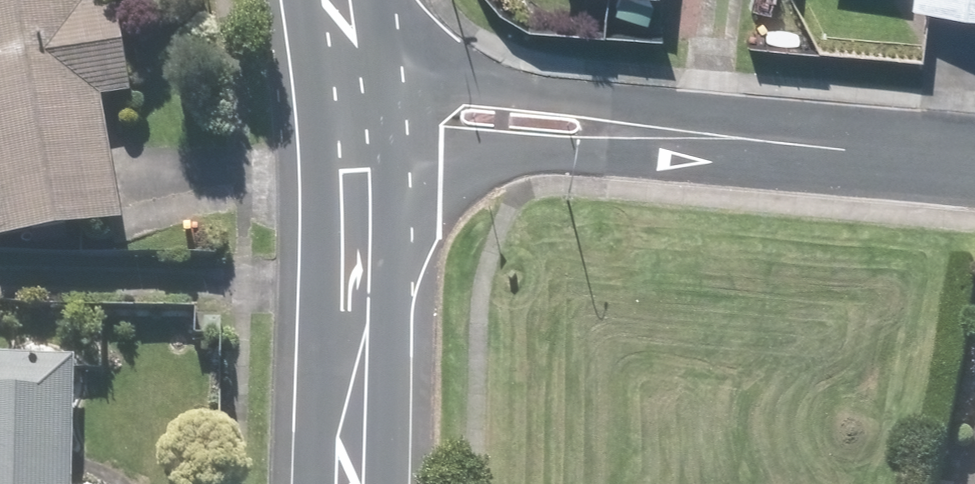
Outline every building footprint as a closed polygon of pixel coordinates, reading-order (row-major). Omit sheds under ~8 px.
[(126,224),(105,102),(135,96),(119,0),(117,0),(89,5),(88,0),(0,0),(0,245),(126,224)] [(75,358),(0,358),(0,483),(75,483),(75,358)]
